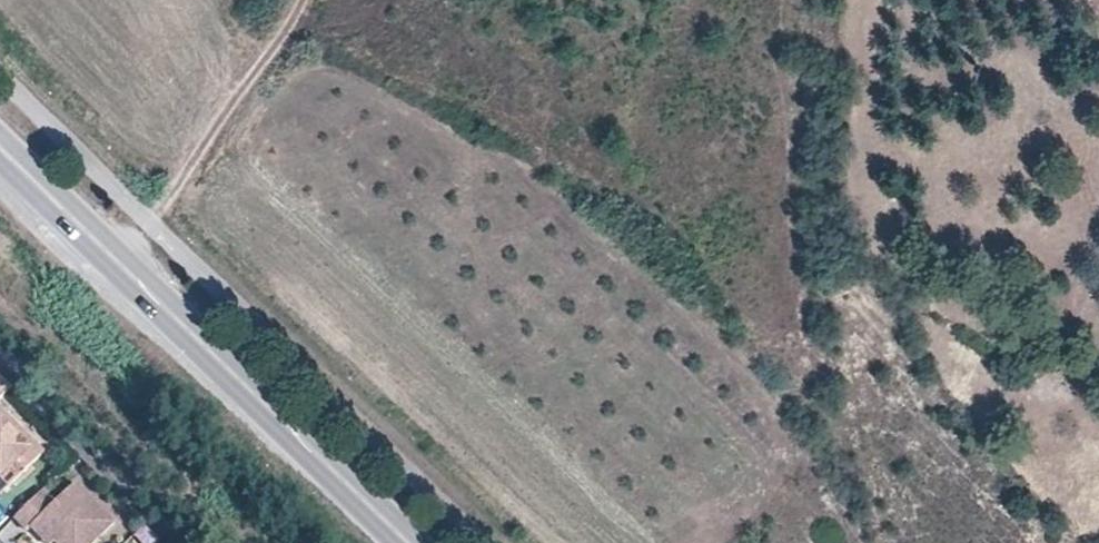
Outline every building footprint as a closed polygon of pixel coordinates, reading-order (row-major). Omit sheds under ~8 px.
[(0,410),(0,483),(6,488),(42,451),(0,410)] [(43,488),(15,518),(29,531),(36,524),(56,542),(97,542),(116,523),(72,481),(55,499),(43,488)]
